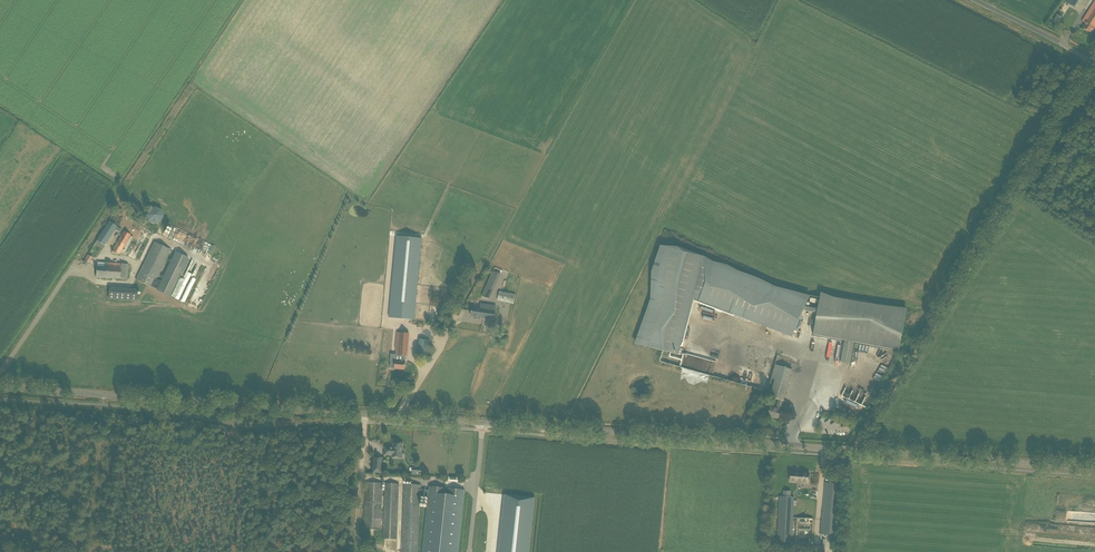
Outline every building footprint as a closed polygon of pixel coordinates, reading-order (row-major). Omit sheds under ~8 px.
[(1082,21),(1086,24),(1083,28),(1092,33),(1094,29),(1094,28),(1094,2),(1094,3),(1085,17),(1082,21)] [(164,204),(170,207),(173,201),(167,198),(164,204)] [(146,215),(149,222),(154,224),(161,222),(163,216),(161,210),(155,207),(149,210),(146,215)] [(104,246),(116,225),(107,221),(95,241),(104,246)] [(119,255),(131,236),(124,232),(112,251),(119,255)] [(396,236),(389,317),(414,320),(422,239),(396,236)] [(207,253),(211,245),(198,238),(195,244),(198,246),(197,248),(207,253)] [(154,242),(135,280),(170,297),(189,259),(175,252),(160,282),(156,280),(171,250),(154,242)] [(679,354),(693,299),(702,261),(703,258),(665,248),(640,344),(679,354)] [(88,255),(85,261),(90,264),(93,258),(88,255)] [(803,308),(817,313),(819,298),(810,296),(805,300),(713,264),(702,261),(693,299),(792,337),(803,308)] [(127,280),(127,274),(128,265),(105,263),(105,268),(97,267),(96,277),(127,280)] [(492,294),(500,276),(493,272),(481,296),(488,299),(490,293),(492,294)] [(497,301),(513,304),(516,295),(499,291),(497,301)] [(844,341),(840,362),(850,364),(854,342),(899,351),(906,311),(820,295),(813,335),(844,341)] [(494,320),(495,315),(496,306),(480,304),(479,309),(472,308),(471,313),(471,316),(494,320)] [(313,331),(311,344),(334,346),(335,333),(313,331)] [(391,354),(390,361),(391,361),(391,363),(395,364),(394,369),(405,370),(406,356),(407,356),(409,334),(403,333),(396,332),(395,349),(395,355),(391,354)] [(419,339),(416,357),(427,359),(430,340),(419,339)] [(882,354),(883,349),(861,345),(859,351),(859,350),(857,357),(868,360),(870,352),(882,354)] [(805,355),(812,356),(814,348),(807,347),(805,355)] [(712,376),(716,361),(683,353),(679,367),(712,376)] [(778,419),(780,413),(792,370),(778,366),(775,365),(771,379),(775,379),(772,388),(770,397),(770,398),(779,400),(776,410),(770,408),(769,411),(768,416),(778,419)] [(862,412),(871,394),(865,391),(862,397),(861,396),(855,408),(862,412)] [(848,416),(852,406),(838,400),(834,410),(848,416)] [(392,457),(402,458),(403,444),(401,444),(401,443),(397,442),(397,443),(393,443),(393,448),(391,448),(391,447),(385,447),(384,455),(392,455),(392,457)] [(382,458),(374,457),(373,472),(381,473),(382,458)] [(791,472),(790,481),(797,482),(797,480),(803,480),(802,482),(802,483),(808,483),(809,474),(803,473),(803,474),(791,472)] [(381,530),(382,483),(366,482),(364,530),(381,530)] [(396,540),(399,484),(385,483),(383,539),(396,540)] [(825,483),(821,534),(837,536),(841,484),(825,483)] [(420,496),(420,489),(420,485),(404,484),(401,551),(418,551),(420,496)] [(420,489),(420,496),(428,497),(422,551),(458,551),(464,490),(429,487),(429,490),(420,489)] [(499,551),(529,551),(535,498),(505,495),(499,551)] [(779,496),(777,542),(791,543),(793,521),(793,518),(794,506),(794,501),(794,497),(790,497),(788,497),(788,496),(787,496),(787,497),(783,497),(779,496)] [(797,522),(795,543),(812,544),(813,519),(793,518),(793,521),(797,522)]
